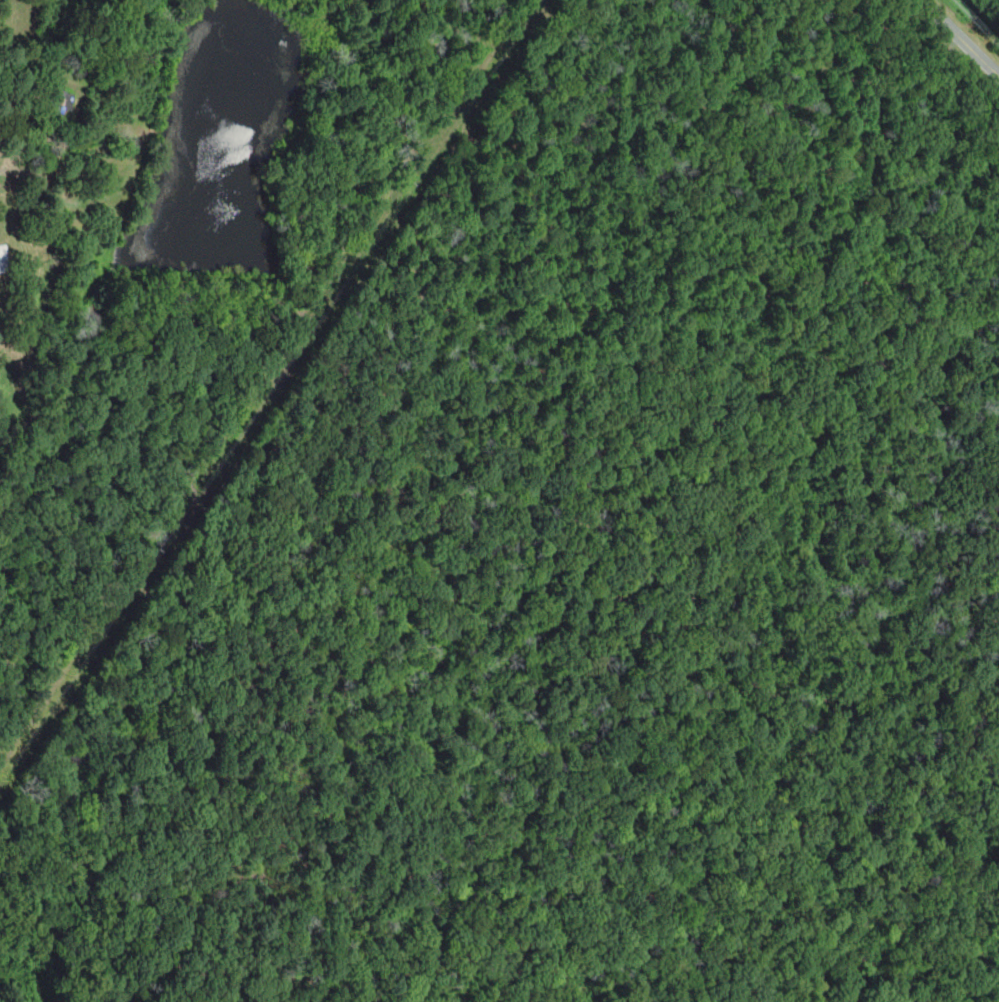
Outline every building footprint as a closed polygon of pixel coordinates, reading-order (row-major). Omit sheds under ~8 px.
[(66,120),(75,96),(55,89),(47,113),(66,120)] [(8,271),(5,244),(0,245),(0,272),(8,271)]
